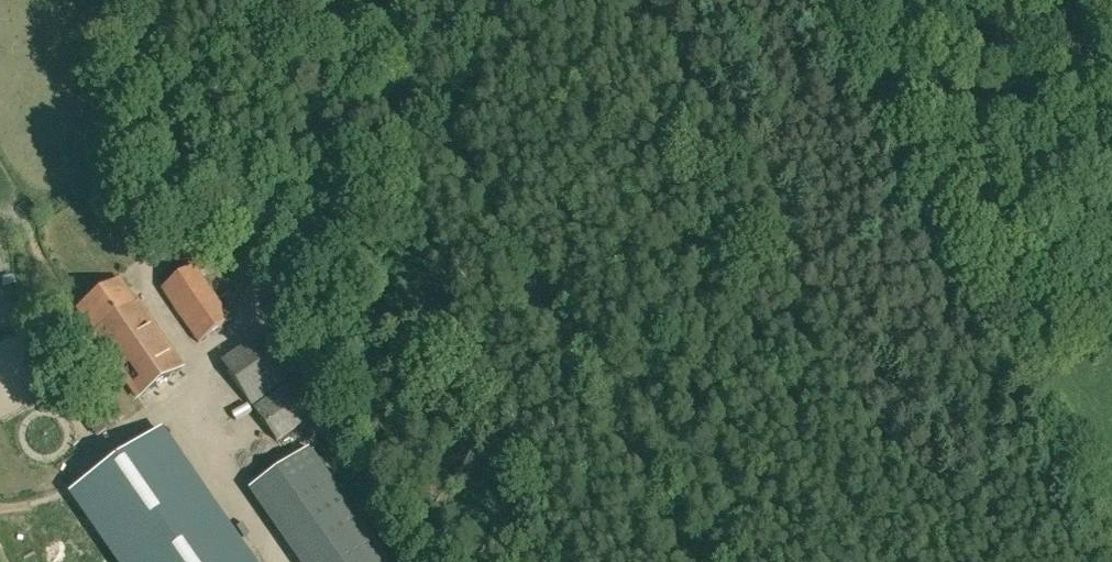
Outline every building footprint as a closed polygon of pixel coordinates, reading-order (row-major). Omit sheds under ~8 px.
[(161,288),(199,342),(232,320),(194,265),(161,288)] [(183,368),(121,277),(75,308),(138,399),(183,368)] [(275,441),(320,410),(272,340),(254,353),(268,374),(242,392),(275,441)] [(71,495),(117,561),(252,561),(162,432),(71,495)] [(268,514),(326,474),(312,454),(254,494),(268,514)]
